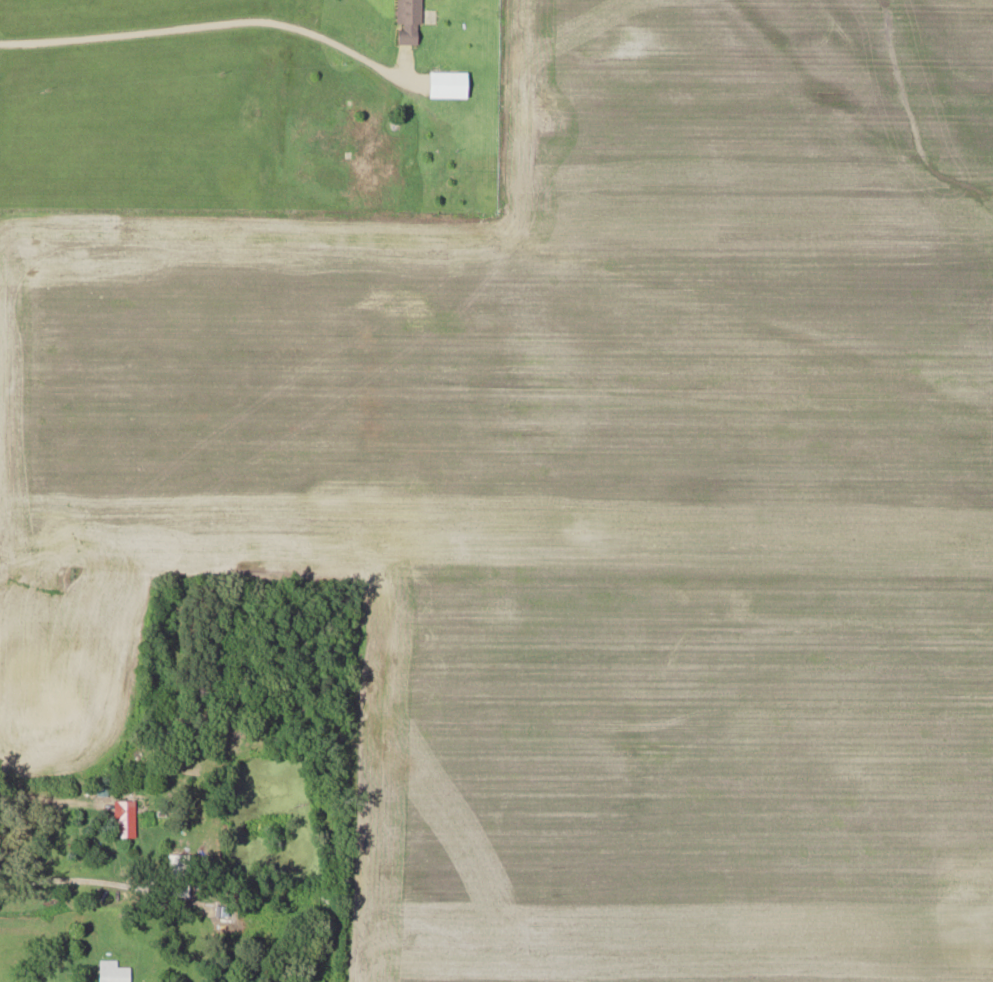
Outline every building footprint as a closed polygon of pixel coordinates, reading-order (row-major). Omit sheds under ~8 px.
[(399,43),(424,43),(424,0),(400,0),(399,43)] [(457,96),(457,71),(437,71),(437,96),(457,96)] [(138,811),(120,811),(120,837),(138,837),(138,811)] [(193,855),(172,854),(172,897),(193,897),(193,855)] [(133,966),(120,966),(120,959),(101,959),(101,981),(133,981),(133,966)]
